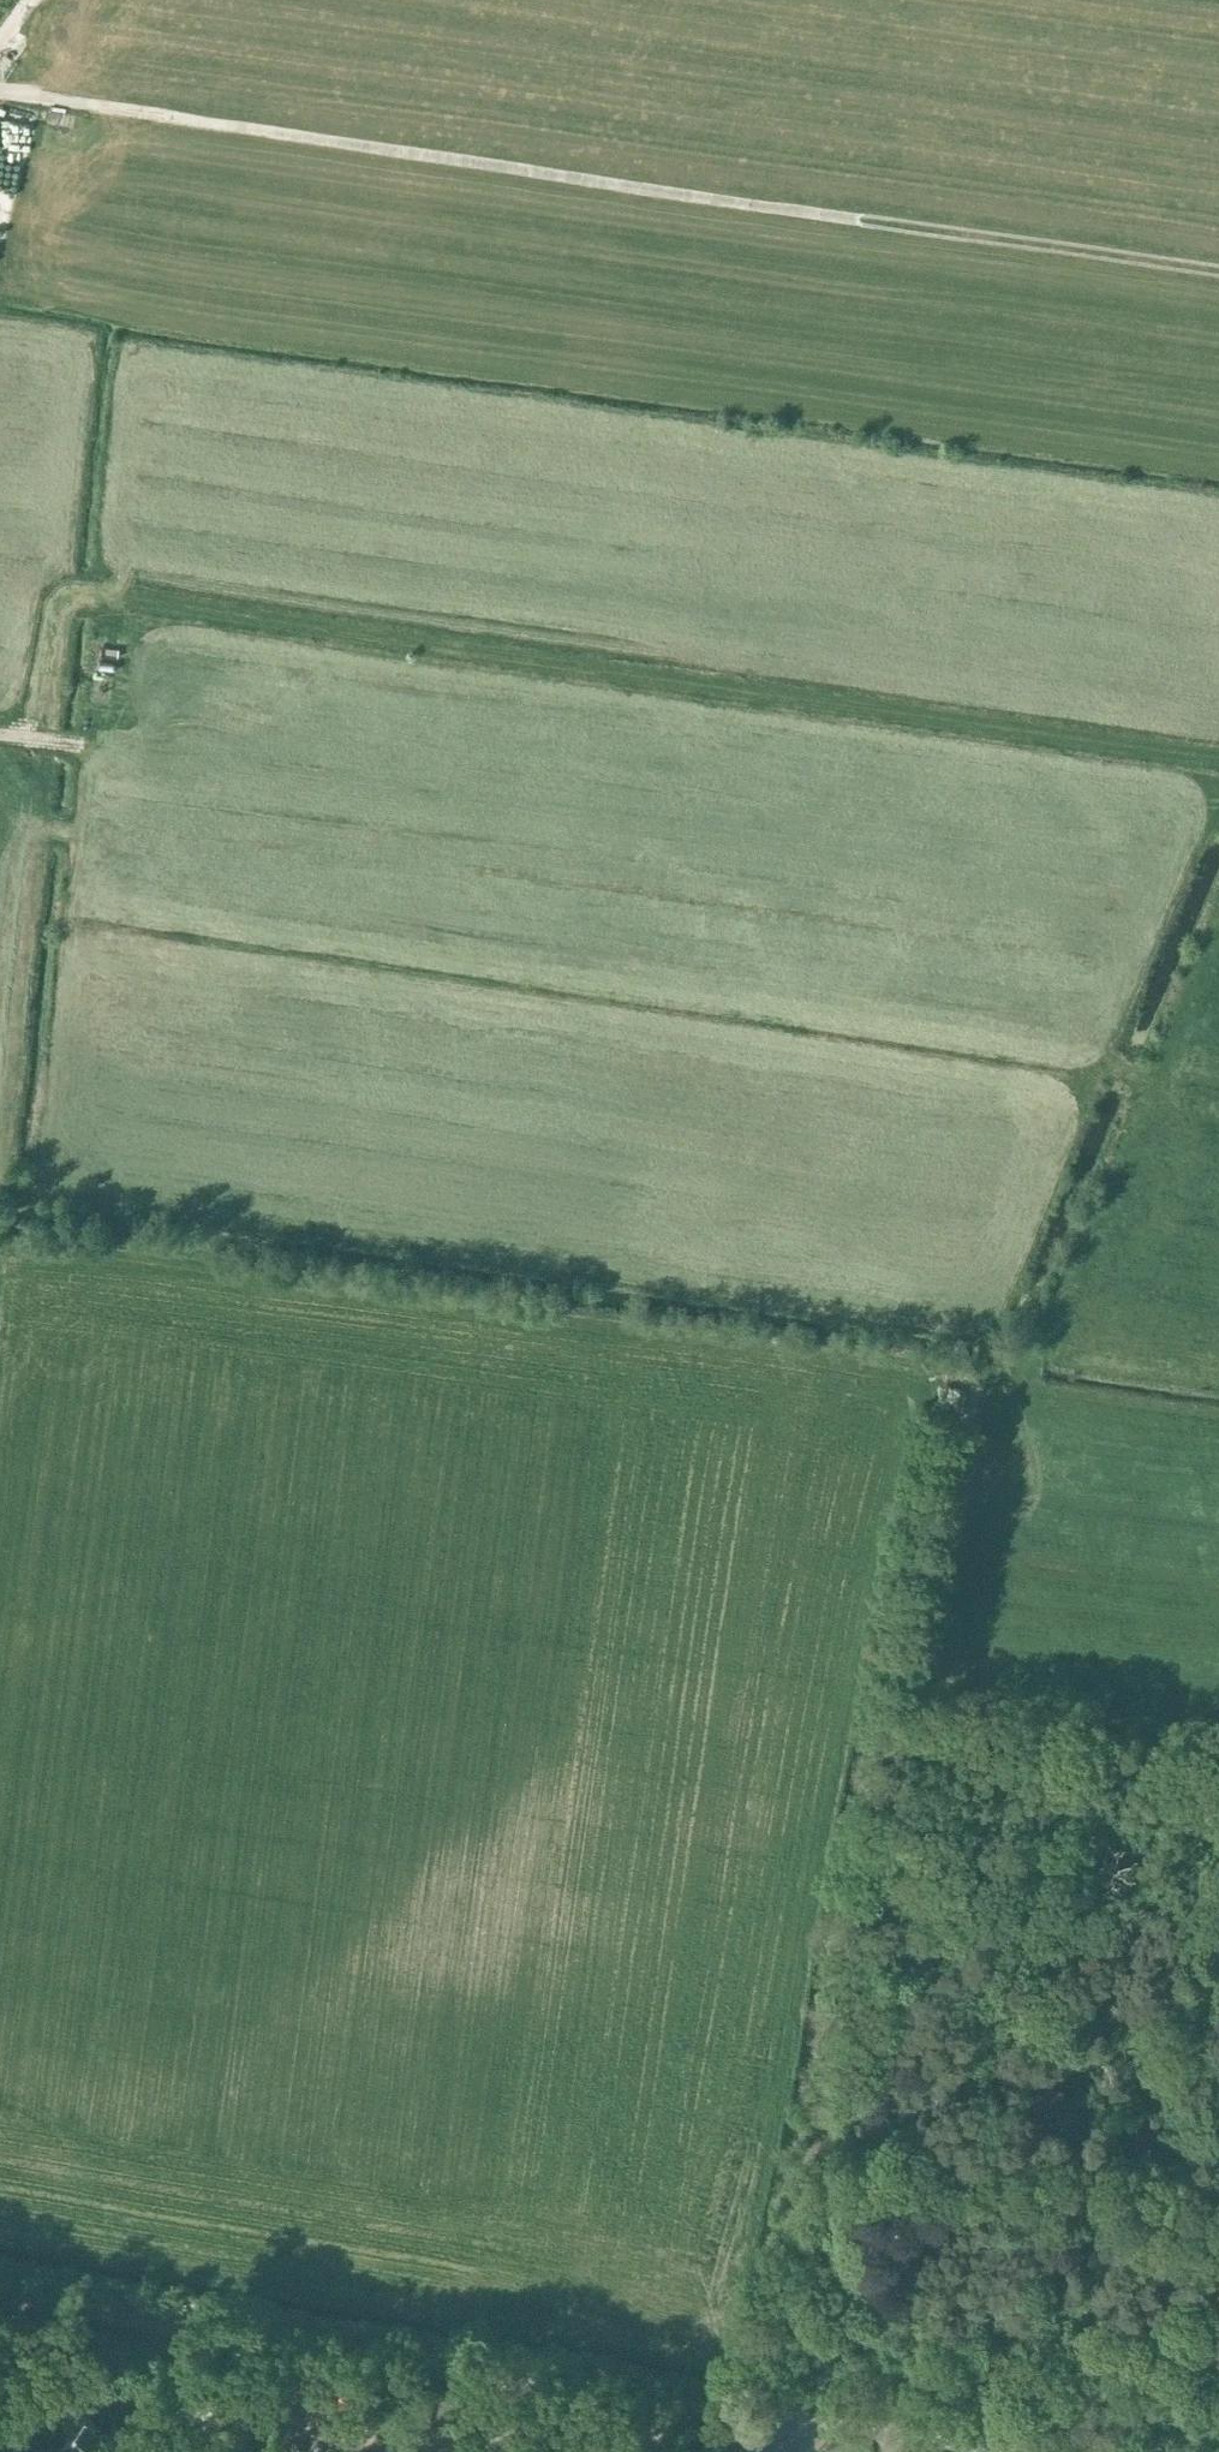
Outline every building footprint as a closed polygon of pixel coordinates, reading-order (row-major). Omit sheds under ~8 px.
[(86,2413),(55,2451),(140,2451),(132,2445),(127,2451),(86,2413)]
